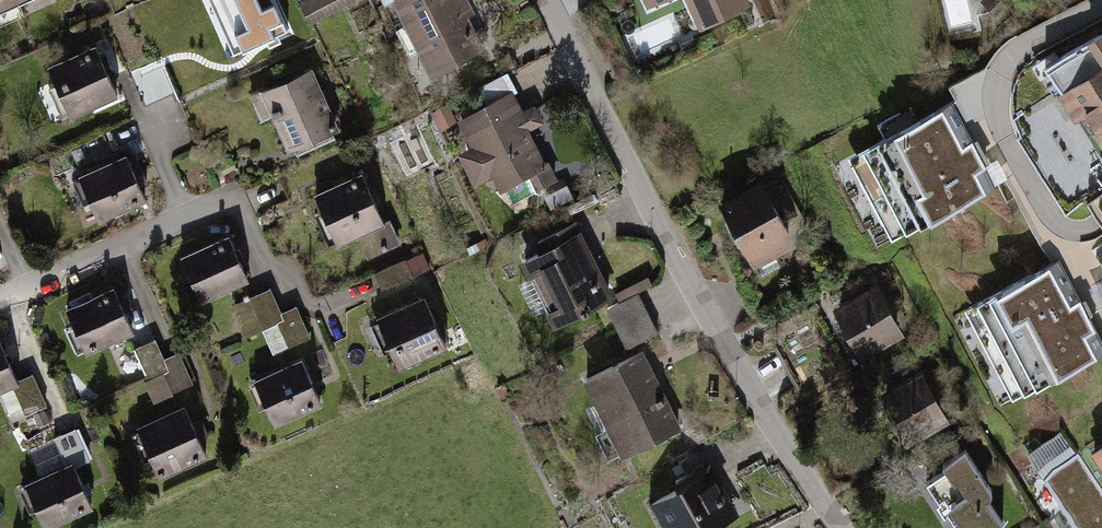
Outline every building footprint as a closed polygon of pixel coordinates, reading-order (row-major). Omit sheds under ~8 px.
[(16,5),(14,0),(0,0),(0,11),(16,5)] [(271,0),(216,0),(210,3),(237,58),(288,34),(271,0)] [(312,21),(356,0),(302,0),(312,21)] [(418,69),(484,39),(466,0),(386,0),(418,69)] [(695,22),(746,1),(746,0),(686,0),(695,22)] [(983,2),(997,17),(1007,8),(1000,0),(985,0),(983,2)] [(1063,94),(1076,114),(1087,112),(1101,135),(1101,41),(1080,55),(1093,74),(1063,94)] [(115,94),(93,45),(43,67),(65,117),(115,94)] [(336,124),(313,68),(259,91),(282,147),(336,124)] [(549,163),(513,87),(456,113),(468,138),(453,145),(469,179),(487,171),(495,188),(549,163)] [(877,124),(883,137),(880,139),(847,156),(891,239),(995,184),(951,102),(918,120),(910,106),(877,124)] [(125,156),(78,178),(99,222),(146,199),(125,156)] [(360,173),(310,195),(331,241),(381,219),(360,173)] [(795,241),(763,177),(718,199),(750,263),(795,241)] [(612,291),(577,219),(513,250),(548,321),(612,291)] [(372,255),(403,243),(394,221),(363,234),(372,255)] [(227,236),(179,257),(198,300),(246,279),(227,236)] [(964,309),(1012,399),(1101,352),(1101,341),(1059,260),(964,309)] [(901,331),(875,280),(829,303),(855,354),(901,331)] [(623,288),(628,298),(611,305),(627,344),(659,330),(639,282),(623,288)] [(302,303),(281,308),(276,286),(256,291),(271,351),(312,340),(302,303)] [(107,288),(57,309),(75,352),(126,331),(107,288)] [(420,292),(370,316),(395,367),(445,343),(420,292)] [(162,342),(123,348),(128,379),(148,376),(151,396),(193,389),(187,350),(164,354),(162,342)] [(0,343),(0,391),(18,383),(0,343)] [(642,348),(578,378),(614,453),(678,423),(642,348)] [(300,357),(249,378),(267,420),(318,399),(300,357)] [(944,417),(920,364),(866,388),(890,441),(944,417)] [(0,391),(0,400),(11,423),(47,407),(33,376),(18,383),(0,391)] [(178,406),(131,427),(151,469),(198,448),(178,406)] [(67,432),(53,438),(67,467),(71,465),(73,469),(93,460),(77,427),(67,432)] [(960,447),(922,471),(958,527),(998,527),(1007,522),(960,447)] [(1092,458),(1101,474),(1101,452),(1092,458)] [(1043,477),(1076,527),(1101,527),(1101,501),(1074,458),(1043,477)] [(21,488),(40,527),(48,527),(91,508),(73,469),(71,465),(67,467),(21,488)] [(646,500),(661,527),(701,527),(731,512),(708,468),(646,500)]
